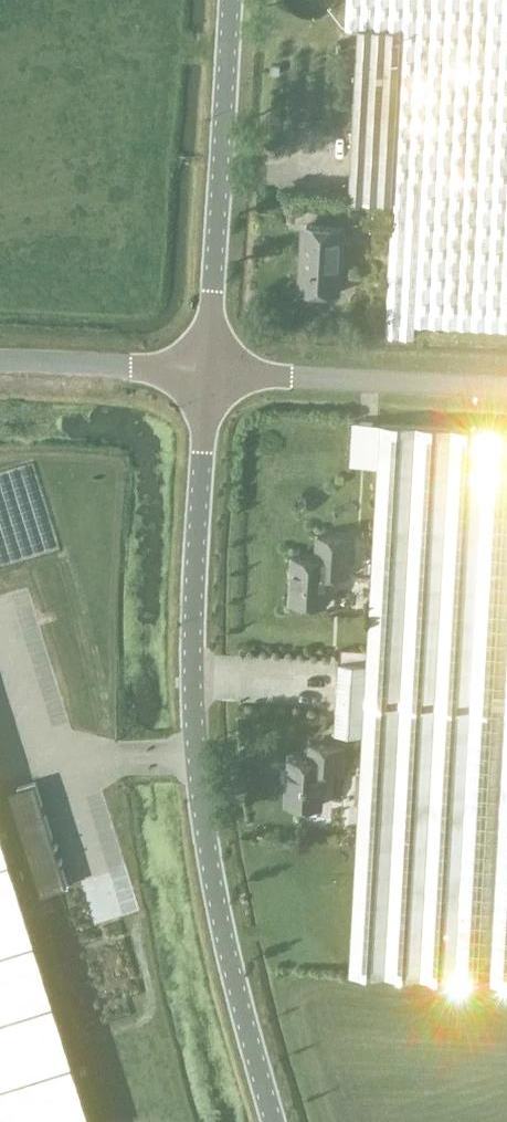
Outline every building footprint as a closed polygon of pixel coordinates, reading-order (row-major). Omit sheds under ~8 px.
[(344,28),(356,28),(347,194),(347,200),(391,202),(384,334),(506,341),(506,0),(346,0),(344,28)] [(306,224),(303,269),(298,269),(297,290),(337,293),(341,227),(306,224)] [(333,732),(362,734),(348,973),(506,983),(506,430),(380,422),(352,421),(350,464),(378,465),(366,661),(338,660),(334,707),(333,732)] [(286,550),(284,597),(284,600),(324,601),(325,572),(346,572),(347,533),(319,532),(318,551),(286,550)] [(288,758),(285,801),(321,803),(323,769),(341,770),(342,745),(313,744),(312,760),(288,758)] [(29,921),(22,901),(54,892),(68,887),(36,781),(0,792),(0,1121),(91,1121),(29,921)] [(343,838),(343,845),(354,846),(354,834),(347,834),(343,838)]
